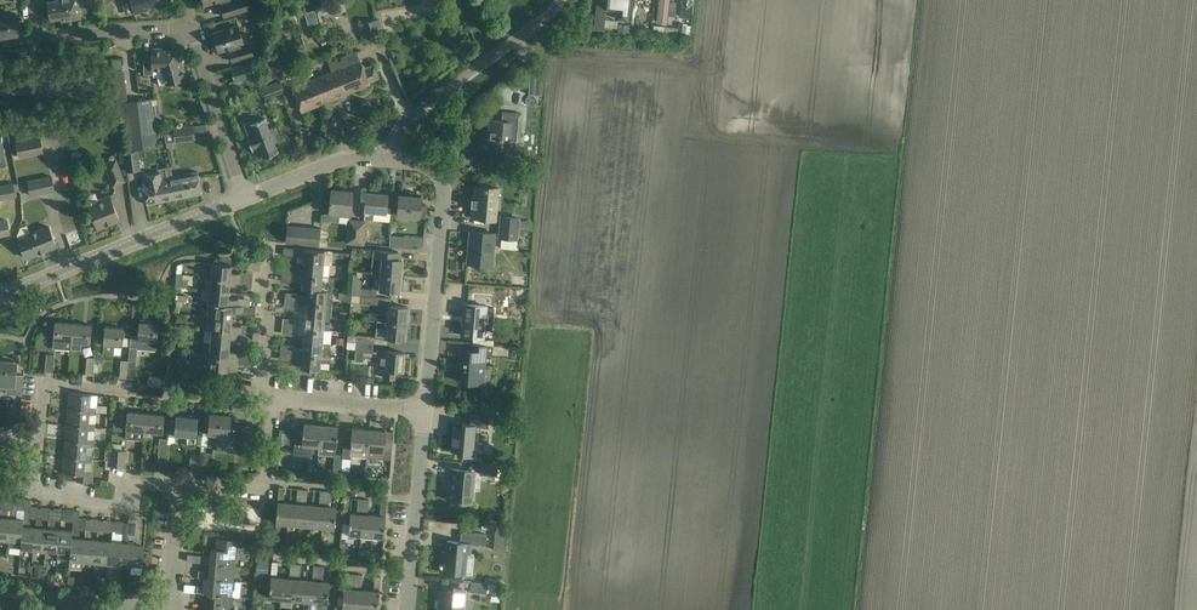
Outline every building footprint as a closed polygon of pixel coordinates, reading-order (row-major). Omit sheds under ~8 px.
[(48,1),(49,10),(47,11),(48,17),(50,17),(51,20),(62,18),(62,21),(80,18),(78,0),(57,0),(48,1)] [(134,13),(149,9),(148,7),(162,3),(161,0),(130,0),(134,13)] [(200,1),(203,0),(205,5),(220,0),(221,5),(224,17),(250,9),(247,0),(238,0),(231,2),(230,0),(200,0),(200,1)] [(607,9),(616,11),(615,18),(628,19),(630,0),(608,0),(607,9)] [(657,22),(667,23),(668,14),(674,15),(675,2),(669,1),(669,0),(659,0),(657,22)] [(679,16),(690,18),(692,0),(681,0),(679,16)] [(328,7),(316,10),(318,16),(329,13),(328,7)] [(333,17),(343,15),(341,7),(331,9),(333,17)] [(19,35),(16,14),(0,16),(0,38),(19,35)] [(596,17),(595,28),(595,30),(602,31),(604,17),(596,17)] [(605,19),(604,27),(616,28),(617,28),(617,27),(618,21),(605,19)] [(619,24),(618,33),(629,34),(630,25),(619,24)] [(654,25),(653,33),(664,34),(685,36),(686,25),(679,24),(678,28),(654,25)] [(238,25),(213,33),(219,51),(230,48),(231,52),(229,52),(232,61),(253,55),(250,46),(245,48),(238,25)] [(143,56),(144,68),(144,74),(153,74),(153,70),(162,69),(166,84),(186,78),(183,65),(180,65),(176,51),(163,51),(163,48),(152,49),(152,55),(143,56)] [(277,78),(275,72),(294,65),(289,50),(283,52),(280,52),(264,58),(269,71),(265,73),(268,81),(277,78)] [(338,69),(348,93),(370,84),(370,83),(380,79),(374,65),(364,69),(360,60),(356,52),(340,58),(341,60),(336,63),(338,69)] [(332,72),(315,79),(325,103),(348,93),(338,69),(336,63),(335,60),(328,63),(332,72)] [(231,68),(235,82),(235,81),(248,78),(255,76),(251,62),(251,63),(231,68)] [(313,75),(309,65),(304,68),(309,77),(313,75)] [(292,88),(297,101),(302,112),(325,103),(315,79),(292,88)] [(284,92),(280,80),(261,88),(266,100),(284,92)] [(528,94),(542,96),(543,85),(529,84),(528,94)] [(130,149),(156,146),(151,107),(159,106),(158,98),(124,102),(130,149)] [(510,141),(519,141),(522,114),(502,112),(501,120),(489,119),(487,147),(496,147),(495,150),(502,151),(503,148),(509,148),(510,141)] [(247,135),(253,151),(259,149),(262,157),(262,158),(278,152),(278,151),(275,143),(281,140),(276,127),(269,129),(265,119),(266,119),(265,118),(258,121),(257,121),(249,124),(253,133),(247,135)] [(79,124),(83,135),(95,131),(91,120),(79,124)] [(193,126),(173,128),(163,130),(165,143),(175,141),(194,139),(193,126)] [(44,153),(41,136),(15,141),(19,158),(44,153)] [(140,170),(137,150),(124,151),(127,171),(140,170)] [(59,158),(63,171),(69,169),(65,156),(59,158)] [(125,181),(116,158),(104,163),(113,186),(125,181)] [(172,186),(175,199),(202,193),(198,171),(173,176),(175,185),(172,186)] [(147,204),(175,199),(172,186),(175,185),(173,176),(161,179),(160,173),(144,177),(145,183),(142,183),(147,204)] [(55,191),(52,175),(26,180),(30,196),(55,191)] [(13,183),(0,186),(0,200),(16,197),(13,183)] [(499,188),(486,187),(474,185),(473,199),(474,199),(474,206),(473,206),(472,217),(496,219),(499,188)] [(350,215),(351,203),(352,191),(332,189),(330,213),(350,215)] [(386,212),(386,206),(387,194),(366,192),(364,219),(373,220),(373,211),(386,212)] [(89,207),(98,229),(119,220),(109,195),(98,199),(100,202),(89,207)] [(397,215),(425,217),(426,207),(420,206),(421,198),(399,195),(397,215)] [(519,228),(519,229),(532,230),(533,221),(520,220),(520,218),(501,216),(500,227),(519,228)] [(10,234),(7,220),(0,221),(0,236),(10,234)] [(355,243),(357,221),(349,220),(347,242),(355,243)] [(357,221),(355,243),(363,244),(365,221),(357,221)] [(20,227),(17,235),(19,239),(17,239),(24,258),(54,246),(47,228),(31,234),(27,224),(20,227)] [(285,242),(319,245),(321,228),(287,225),(285,242)] [(519,228),(500,227),(499,237),(518,239),(519,229),(519,228)] [(495,233),(482,232),(470,231),(468,263),(492,265),(495,233)] [(412,245),(423,246),(424,237),(404,235),(404,244),(399,243),(399,238),(390,237),(389,245),(391,246),(412,248),(412,245)] [(305,255),(304,262),(324,264),(325,251),(295,248),(295,255),(305,255)] [(371,273),(381,274),(401,275),(402,259),(397,259),(398,252),(373,249),(373,250),(378,250),(378,258),(372,258),(372,265),(371,273)] [(293,274),(322,277),(324,264),(304,262),(304,269),(294,268),(293,274)] [(182,273),(183,263),(177,265),(175,287),(188,287),(188,280),(183,279),(184,274),(182,273)] [(212,263),(211,276),(240,279),(240,273),(231,273),(231,265),(212,263)] [(293,274),(293,275),(293,281),(303,282),(302,289),(308,289),(321,290),(322,277),(293,274)] [(380,290),(387,290),(400,291),(401,275),(381,274),(380,290)] [(210,289),(229,291),(229,285),(239,286),(240,279),(211,276),(210,289)] [(360,295),(376,297),(376,290),(361,288),(360,295)] [(210,289),(208,302),(237,305),(238,300),(228,299),(229,291),(210,289)] [(327,291),(321,290),(308,289),(307,296),(297,295),(297,302),(326,304),(327,291)] [(351,302),(360,303),(375,304),(376,297),(360,295),(360,296),(352,295),(351,302)] [(207,315),(232,318),(233,312),(243,313),(243,306),(237,305),(208,302),(207,315)] [(325,317),(326,304),(297,302),(296,307),(306,308),(306,315),(325,317)] [(464,304),(462,325),(465,326),(464,336),(484,338),(485,327),(487,307),(487,306),(464,304)] [(377,320),(407,323),(408,307),(388,305),(387,314),(377,313),(377,320)] [(177,314),(176,323),(186,323),(187,315),(177,314)] [(232,318),(207,315),(206,329),(241,332),(241,326),(232,325),(232,318)] [(323,330),(325,317),(306,315),(305,322),(295,321),(294,328),(323,330)] [(140,320),(140,322),(138,339),(137,349),(155,351),(158,323),(150,323),(150,320),(140,320)] [(376,327),(386,328),(385,337),(405,339),(407,323),(377,320),(376,327)] [(53,348),(65,349),(71,350),(71,349),(73,323),(55,322),(53,348)] [(73,323),(71,349),(81,350),(81,342),(90,343),(91,325),(73,323)] [(114,354),(115,345),(122,345),(124,328),(105,326),(104,344),(103,353),(114,354)] [(323,330),(294,328),(294,333),(304,334),(303,342),(322,343),(323,330)] [(211,342),(230,345),(230,338),(240,339),(241,333),(241,332),(206,329),(212,330),(211,342)] [(356,342),(373,343),(374,336),(348,334),(347,341),(356,342)] [(238,359),(239,352),(229,351),(230,345),(211,342),(209,355),(209,356),(238,359)] [(283,344),(282,353),(292,354),(321,356),(329,356),(330,344),(322,343),(303,342),(303,348),(295,348),(295,346),(283,344)] [(373,352),(373,343),(356,342),(356,346),(355,361),(362,362),(363,362),(363,351),(373,352)] [(461,382),(483,384),(486,353),(492,353),(493,346),(487,345),(472,344),(471,351),(460,350),(459,358),(463,358),(461,382)] [(128,361),(127,378),(135,379),(137,349),(137,348),(130,347),(128,361)] [(395,370),(403,371),(403,369),(405,368),(405,363),(403,362),(404,352),(388,351),(378,351),(376,368),(384,369),(383,378),(395,379),(395,370)] [(177,371),(185,372),(187,353),(179,353),(177,369),(177,371)] [(45,371),(53,372),(54,355),(46,354),(45,371)] [(301,368),(320,369),(321,356),(292,354),(292,360),(302,360),(301,368)] [(94,358),(94,363),(102,364),(103,356),(95,355),(94,358)] [(238,365),(238,359),(209,356),(209,355),(202,355),(200,368),(227,371),(228,364),(238,365)] [(93,375),(94,363),(94,358),(87,358),(85,374),(93,375)] [(127,378),(128,361),(121,360),(120,377),(127,378)] [(7,385),(6,394),(22,395),(24,375),(23,375),(23,377),(15,377),(16,362),(0,361),(0,385),(7,385)] [(160,378),(158,387),(165,388),(167,379),(160,378)] [(514,387),(506,382),(501,390),(509,395),(514,387)] [(68,409),(96,411),(96,407),(90,407),(91,394),(69,392),(68,409)] [(507,408),(495,407),(494,416),(506,417),(507,408)] [(66,425),(94,427),(95,423),(88,423),(89,414),(96,414),(96,412),(96,411),(68,409),(66,425)] [(128,412),(125,439),(143,440),(146,413),(128,412)] [(146,413),(143,440),(144,440),(144,437),(152,438),(153,431),(162,432),(164,415),(146,413)] [(210,414),(208,433),(218,434),(217,451),(235,453),(236,445),(238,425),(237,425),(236,434),(229,433),(231,416),(210,414)] [(492,422),(489,421),(489,416),(471,414),(470,424),(454,422),(452,451),(459,451),(459,455),(473,456),(475,426),(488,427),(488,425),(492,426),(492,422)] [(174,436),(174,435),(187,436),(187,445),(195,446),(198,418),(176,416),(176,420),(170,420),(168,436),(174,436)] [(123,432),(124,423),(113,422),(113,431),(123,432)] [(321,425),(304,424),(304,432),(296,431),(294,454),(311,456),(312,453),(318,453),(321,425)] [(94,427),(66,425),(65,441),(93,443),(96,443),(96,447),(103,448),(103,444),(103,440),(87,439),(88,430),(94,431),(94,427)] [(255,427),(238,425),(236,445),(253,447),(255,427)] [(321,425),(318,453),(335,455),(335,454),(335,447),(337,427),(321,425)] [(353,428),(350,456),(366,457),(369,429),(353,428)] [(391,459),(392,442),(385,441),(386,431),(369,429),(366,457),(391,459)] [(159,454),(158,458),(157,470),(165,471),(166,459),(168,439),(159,438),(158,454),(159,454)] [(93,446),(93,443),(65,441),(64,457),(92,459),(92,455),(86,455),(87,446),(93,446)] [(125,467),(125,466),(126,450),(122,450),(122,444),(112,443),(112,445),(111,445),(111,450),(110,461),(110,466),(125,467)] [(241,447),(241,454),(255,455),(256,449),(241,447)] [(201,455),(191,454),(189,471),(199,472),(201,455)] [(333,472),(341,473),(343,455),(335,454),(335,455),(333,472)] [(90,478),(91,470),(85,470),(85,462),(92,462),(92,459),(64,457),(62,473),(77,474),(77,476),(90,478)] [(497,475),(498,466),(481,464),(480,474),(497,475)] [(474,470),(462,469),(450,468),(447,500),(471,502),(474,470)] [(276,523),(287,524),(289,503),(283,502),(285,487),(279,487),(276,523)] [(302,489),(297,488),(296,503),(289,503),(287,524),(299,525),(302,489)] [(302,489),(299,525),(311,526),(313,505),(306,504),(308,489),(302,489)] [(311,526),(322,527),(326,491),(320,490),(319,505),(313,505),(311,526)] [(331,491),(326,491),(322,527),(334,528),(334,526),(342,527),(343,510),(336,509),(336,507),(330,506),(331,491)] [(9,540),(11,518),(13,498),(0,497),(0,502),(0,539),(9,540)] [(11,518),(9,540),(8,547),(21,548),(21,541),(23,526),(24,519),(16,518),(18,498),(13,498),(11,518)] [(21,541),(21,548),(33,549),(35,527),(30,527),(31,521),(29,520),(30,509),(30,499),(25,499),(24,509),(24,519),(23,526),(21,541)] [(348,534),(360,535),(363,499),(358,499),(357,513),(350,513),(348,534)] [(363,499),(360,535),(372,536),(374,514),(367,514),(369,500),(363,499)] [(374,514),(372,536),(384,537),(387,501),(381,501),(379,515),(374,514)] [(46,550),(48,528),(42,528),(43,523),(41,523),(42,517),(41,517),(42,508),(37,507),(35,527),(33,549),(46,550)] [(82,569),(83,561),(84,539),(79,538),(79,529),(78,529),(79,511),(74,511),(73,530),(72,538),(70,552),(69,560),(69,568),(82,569)] [(95,562),(97,540),(91,539),(92,534),(90,534),(91,529),(90,529),(91,519),(86,519),(84,539),(83,561),(95,562)] [(134,545),(134,543),(129,542),(129,538),(128,538),(128,532),(128,523),(123,522),(122,542),(121,542),(120,564),(122,567),(129,568),(131,565),(130,573),(142,574),(142,566),(144,546),(139,546),(134,545)] [(495,524),(495,550),(509,550),(509,524),(495,524)] [(46,550),(58,551),(60,529),(48,528),(46,550)] [(57,559),(69,560),(70,552),(72,538),(73,530),(60,529),(58,551),(57,559)] [(442,551),(440,572),(452,573),(465,574),(467,553),(471,553),(471,543),(481,544),(486,545),(487,534),(461,532),(460,542),(447,541),(446,551),(442,551)] [(238,540),(217,538),(216,549),(212,548),(211,556),(200,555),(199,562),(210,563),(234,566),(235,560),(236,560),(238,540)] [(95,562),(107,563),(109,541),(97,540),(95,562)] [(120,564),(121,542),(109,541),(107,563),(120,564)] [(269,562),(258,561),(257,568),(268,569),(269,562)] [(277,577),(278,562),(272,562),(269,598),(281,599),(283,577),(277,577)] [(44,564),(35,563),(34,576),(43,577),(44,564)] [(209,579),(235,581),(233,581),(234,575),(235,575),(236,566),(234,566),(210,563),(209,579)] [(289,578),(283,577),(281,599),(280,606),(292,607),(293,600),(296,564),(291,563),(289,578)] [(301,564),(296,564),(293,600),(304,601),(306,579),(300,579),(301,564)] [(304,601),(316,602),(319,566),(314,565),(312,580),(306,579),(304,601)] [(329,584),(330,582),(323,581),(324,566),(319,566),(316,602),(335,604),(336,585),(329,584)] [(351,609),(354,609),(357,574),(352,574),(350,588),(344,588),(342,609),(351,609)] [(354,609),(366,609),(367,590),(361,589),(362,575),(357,574),(354,609)] [(381,576),(375,576),(373,590),(367,590),(366,609),(378,609),(381,576)] [(234,590),(235,581),(209,579),(207,594),(232,596),(232,590),(234,590)] [(501,584),(471,582),(470,591),(480,592),(479,600),(486,601),(487,592),(497,593),(497,591),(500,591),(501,584)] [(439,590),(437,609),(471,609),(471,602),(465,601),(466,589),(453,587),(453,591),(439,590)] [(232,596),(207,594),(213,595),(212,604),(202,603),(202,609),(211,609),(214,609),(232,609),(233,597),(232,597),(232,596)]
